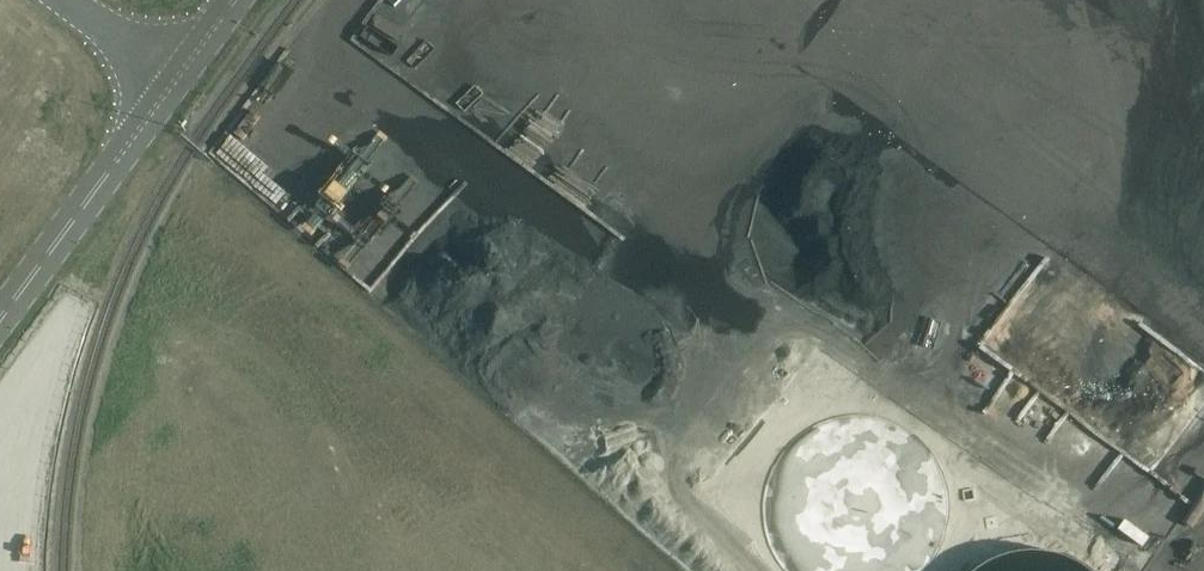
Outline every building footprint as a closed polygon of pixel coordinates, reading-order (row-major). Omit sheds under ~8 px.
[(1068,276),(1012,361),(1070,399),(1127,315),(1068,276)] [(1199,387),(1199,365),(1173,365),(1173,376),(1179,376),(1179,387),(1199,387)] [(1111,492),(1112,532),(1153,531),(1153,518),(1161,517),(1160,492),(1111,492)] [(1073,569),(1056,563),(1042,561),(1025,562),(1008,566),(1001,569),(997,570),(1077,570),(1073,569)]
